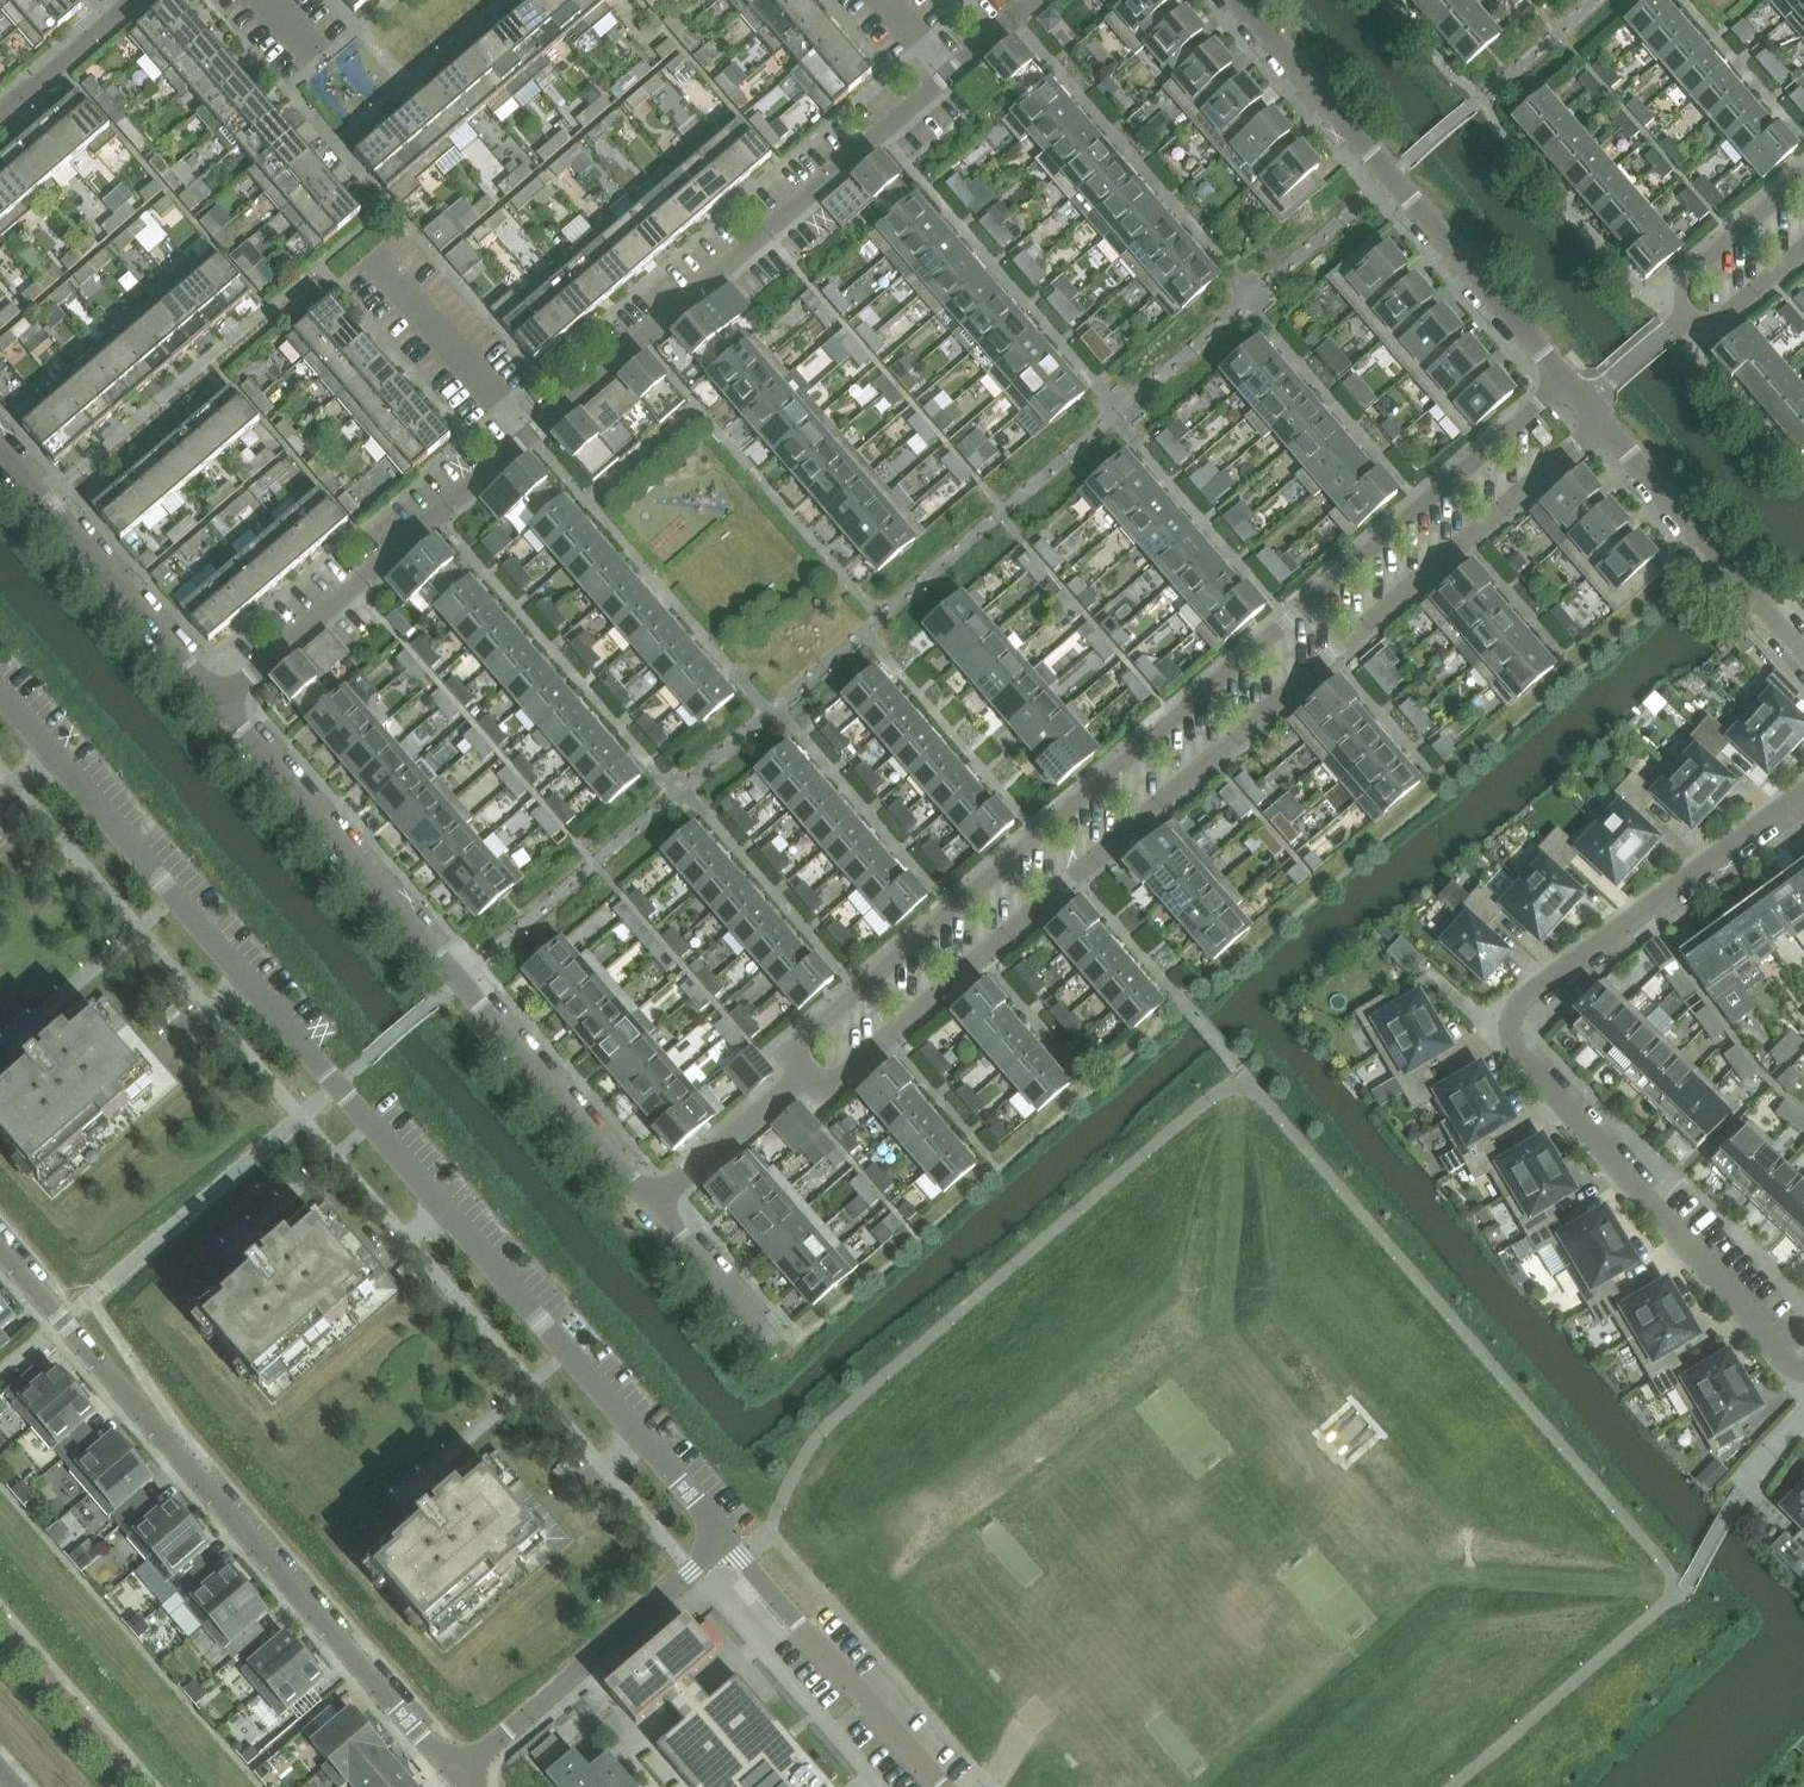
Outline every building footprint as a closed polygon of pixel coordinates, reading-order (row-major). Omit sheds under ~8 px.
[(15,0),(0,0),(0,10),(2,12),(15,0)] [(2,12),(19,31),(55,0),(15,0),(2,12)] [(82,12),(71,0),(55,0),(19,31),(36,51),(82,12)] [(191,17),(176,0),(171,0),(128,37),(145,57),(191,17)] [(355,15),(372,0),(342,0),(355,15)] [(532,3),(564,40),(572,49),(591,32),(564,0),(536,0),(533,3),(532,3)] [(598,0),(564,0),(591,32),(611,15),(598,0)] [(611,15),(612,14),(605,6),(611,0),(598,0),(611,15)] [(659,0),(643,0),(654,13),(663,5),(659,0)] [(741,18),(761,0),(726,0),(741,18)] [(741,18),(756,36),(758,37),(801,0),(761,0),(741,18)] [(820,17),(805,0),(801,0),(758,37),(774,57),(820,17)] [(1163,10),(1173,1),(1172,0),(1131,0),(1105,22),(1135,56),(1184,14),(1183,13),(1173,22),(1163,10)] [(1116,13),(1105,22),(1131,0),(1105,0),(1116,13)] [(1462,0),(1421,0),(1414,6),(1422,16),(1421,18),(1431,25),(1431,26),(1462,0)] [(1482,17),(1467,0),(1462,0),(1431,26),(1439,35),(1437,38),(1447,45),(1448,46),(1482,17)] [(1524,0),(1507,0),(1515,8),(1524,0)] [(1675,16),(1667,7),(1669,5),(1662,0),(1652,0),(1625,23),(1643,44),(1675,16)] [(1767,3),(1772,8),(1785,23),(1795,14),(1803,7),(1803,0),(1770,0),(1767,3)] [(564,40),(532,3),(513,20),(545,57),(564,40)] [(1785,23),(1801,43),(1803,40),(1803,7),(1795,14),(1785,23)] [(1037,22),(1049,35),(1062,24),(1050,10),(1037,22)] [(1202,56),(1192,44),(1202,35),(1184,14),(1135,56),(1135,57),(1146,48),(1174,80),(1163,89),(1213,48),(1212,47),(1202,56)] [(686,31),(673,16),(664,24),(676,39),(686,31)] [(1660,63),(1691,36),(1684,27),(1685,25),(1675,17),(1675,16),(1643,44),(1660,63)] [(162,76),(208,37),(191,17),(145,57),(162,76)] [(800,69),(837,37),(820,17),(774,57),(775,58),(784,50),(800,69)] [(1466,66),(1499,37),(1482,17),(1448,46),(1456,55),(1454,57),(1464,64),(1466,66)] [(513,20),(494,37),(525,74),(533,83),(553,66),(545,57),(513,20)] [(1753,36),(1743,24),(1733,32),(1743,44),(1753,36)] [(698,44),(686,31),(676,39),(688,52),(698,44)] [(1676,83),(1708,55),(1700,46),(1702,44),(1692,37),(1691,36),(1660,63),(1676,83)] [(188,88),(225,56),(208,37),(162,76),(179,96),(188,88)] [(525,74),(494,37),(474,54),(506,91),(525,74)] [(800,69),(791,76),(808,96),(854,56),(837,37),(800,69)] [(663,62),(677,50),(669,41),(655,53),(663,62)] [(1048,83),(1013,43),(957,91),(976,113),(1007,87),(1022,106),(1048,83)] [(1231,89),(1221,77),(1231,69),(1213,48),(1163,89),(1193,124),(1242,82),(1241,81),(1231,89)] [(714,64),(703,50),(693,58),(705,72),(714,64)] [(1777,64),(1767,52),(1757,61),(1767,72),(1777,64)] [(474,54),(455,70),(486,108),(494,117),(514,100),(506,91),(474,54)] [(1693,102),(1725,75),(1717,66),(1719,64),(1709,56),(1708,55),(1676,83),(1693,102)] [(204,107),(241,76),(225,56),(188,88),(204,107)] [(674,78),(690,65),(682,56),(666,69),(674,78)] [(854,56),(808,96),(825,116),(871,76),(854,56)] [(1611,71),(1602,61),(1592,69),(1602,79),(1611,71)] [(638,84),(652,72),(644,63),(629,75),(638,84)] [(1787,75),(1777,64),(1767,72),(1777,84),(1787,75)] [(486,108),(455,70),(435,87),(467,125),(486,108)] [(1620,82),(1611,71),(1602,79),(1611,90),(1620,82)] [(1596,84),(1587,73),(1578,81),(1587,92),(1596,84)] [(737,90),(723,74),(714,82),(727,98),(737,90)] [(623,96),(638,84),(629,75),(615,87),(623,96)] [(1710,122),(1742,94),(1734,85),(1736,83),(1726,76),(1725,75),(1693,102),(1710,122)] [(213,135),(258,95),(241,76),(195,115),(213,135)] [(650,100),(665,87),(657,77),(641,90),(650,100)] [(104,94),(91,79),(82,87),(95,102),(104,94)] [(1109,79),(1097,89),(1107,101),(1119,91),(1109,79)] [(1260,123),(1250,111),(1260,102),(1242,82),(1193,124),(1222,157),(1271,115),(1270,114),(1260,123)] [(1021,143),(1066,104),(1063,101),(1058,91),(1056,92),(1048,83),(1022,106),(1003,122),(1021,143)] [(1605,95),(1596,84),(1587,92),(1596,103),(1605,95)] [(467,125),(435,87),(415,105),(447,142),(467,125)] [(635,113),(650,100),(641,90),(627,103),(635,113)] [(748,103),(737,90),(727,98),(739,111),(748,103)] [(1800,91),(1790,100),(1800,111),(1803,108),(1803,95),(1800,91)] [(117,139),(78,93),(57,111),(97,157),(117,139)] [(1530,141),(1562,114),(1544,93),(1513,120),(1514,122),(1520,133),(1523,132),(1530,141)] [(117,109),(104,94),(95,102),(108,117),(117,109)] [(1727,142),(1760,115),(1751,105),(1753,102),(1743,95),(1742,94),(1710,122),(1727,142)] [(238,147),(275,115),(258,95),(213,135),(229,155),(238,147)] [(598,119),(611,107),(603,98),(590,109),(598,119)] [(1644,110),(1635,100),(1626,108),(1635,118),(1644,110)] [(1038,163),(1083,124),(1080,121),(1075,111),(1072,112),(1066,104),(1021,143),(1021,144),(1030,136),(1045,154),(1036,161),(1038,163)] [(454,150),(447,142),(415,105),(396,121),(435,167),(454,150)] [(584,130),(598,119),(590,109),(576,121),(584,130)] [(1654,121),(1644,110),(1635,118),(1644,129),(1654,121)] [(97,157),(57,111),(38,128),(70,165),(88,149),(96,158),(97,157)] [(610,133),(624,122),(616,112),(602,124),(610,133)] [(1630,123),(1621,112),(1611,120),(1620,131),(1630,123)] [(771,160),(732,114),(711,132),(750,177),(771,160)] [(1547,160),(1579,133),(1562,114),(1530,141),(1531,142),(1537,153),(1539,151),(1547,160)] [(247,175),(293,135),(275,115),(238,147),(255,167),(246,174),(247,175)] [(758,115),(749,123),(761,137),(770,129),(758,115)] [(1290,157),(1279,145),(1289,136),(1271,115),(1222,157),(1223,158),(1233,149),(1261,181),(1251,190),(1300,149),(1300,148),(1290,157)] [(1745,162),(1780,132),(1778,129),(1775,132),(1768,124),(1770,122),(1760,115),(1727,142),(1745,162)] [(138,133),(126,119),(117,127),(128,141),(138,133)] [(435,167),(396,121),(376,138),(421,191),(423,189),(416,182),(435,167)] [(1639,134),(1630,123),(1620,131),(1630,142),(1639,134)] [(595,146),(610,133),(602,124),(587,137),(595,146)] [(1054,182),(1099,143),(1097,140),(1091,130),(1089,131),(1083,124),(1038,163),(1054,182)] [(70,165),(38,128),(18,145),(58,191),(59,189),(52,181),(70,165)] [(772,150),(782,142),(770,129),(761,137),(772,150)] [(558,152),(572,141),(564,131),(550,143),(558,152)] [(750,177),(711,132),(692,148),(731,194),(750,177)] [(1761,181),(1796,151),(1780,132),(1745,162),(1761,181)] [(149,146),(138,133),(128,141),(140,154),(149,146)] [(1564,180),(1596,153),(1579,133),(1547,160),(1548,161),(1554,172),(1556,171),(1564,180)] [(264,194),(309,154),(293,135),(247,175),(264,194)] [(421,191),(376,138),(356,156),(401,208),(421,191)] [(1678,149),(1669,139),(1659,147),(1669,157),(1678,149)] [(545,164),(558,152),(550,143),(537,155),(545,164)] [(1080,194),(1116,163),(1114,160),(1108,150),(1106,151),(1099,143),(1054,182),(1055,183),(1064,175),(1080,194)] [(18,145),(0,160),(0,163),(38,207),(58,191),(18,145)] [(571,167),(585,156),(577,146),(563,158),(571,167)] [(731,194),(692,148),(672,165),(711,211),(731,194)] [(1320,192),(1308,178),(1318,170),(1300,149),(1251,190),(1281,225),(1320,192)] [(1687,160),(1678,149),(1669,157),(1678,168),(1687,160)] [(1663,162),(1654,151),(1645,159),(1654,170),(1663,162)] [(1581,199),(1612,172),(1596,153),(1564,180),(1565,181),(1570,192),(1573,190),(1581,199)] [(280,213),(326,174),(309,154),(264,194),(280,213)] [(171,171),(158,157),(149,165),(161,179),(171,171)] [(558,179),(571,167),(563,158),(550,170),(558,179)] [(915,199),(906,189),(879,158),(823,206),(843,229),(873,202),(889,221),(869,238),(915,199)] [(1673,173),(1663,162),(1654,170),(1663,181),(1673,173)] [(0,163),(0,202),(19,224),(38,207),(0,163)] [(1088,221),(1133,182),(1130,179),(1125,169),(1123,170),(1116,163),(1080,194),(1096,212),(1087,220),(1088,221)] [(517,172),(511,177),(519,186),(533,175),(525,165),(517,172)] [(711,211),(672,165),(671,166),(678,175),(661,190),(653,182),(652,182),(692,228),(711,211)] [(183,185),(171,171),(161,179),(173,193),(183,185)] [(1597,219),(1629,192),(1612,172),(1581,199),(1582,200),(1587,211),(1590,210),(1597,219)] [(297,232),(343,193),(326,174),(280,213),(297,232)] [(506,198),(519,186),(511,177),(498,188),(506,198)] [(968,189),(957,177),(947,186),(957,197),(968,189)] [(1713,189),(1702,177),(1693,185),(1703,198),(1713,189)] [(532,201),(546,189),(538,180),(524,192),(532,201)] [(147,205),(163,192),(155,182),(139,195),(147,205)] [(692,228),(652,182),(633,199),(672,245),(692,228)] [(1105,241),(1150,202),(1147,198),(1142,189),(1140,190),(1133,182),(1088,221),(1105,241)] [(977,200),(968,189),(957,197),(967,209),(977,200)] [(1723,202),(1713,189),(1703,198),(1714,210),(1723,202)] [(1698,202),(1688,190),(1678,198),(1689,210),(1698,202)] [(200,205),(188,191),(179,199),(190,213),(200,205)] [(519,213),(532,201),(524,192),(510,203),(519,213)] [(1615,239),(1647,212),(1629,192),(1597,219),(1598,220),(1604,231),(1607,229),(1615,239)] [(315,254),(361,215),(343,193),(297,232),(315,254)] [(160,220),(175,206),(167,197),(152,210),(160,220)] [(480,220),(495,207),(487,198),(472,210),(480,220)] [(672,245),(633,199),(631,200),(639,209),(621,224),(653,262),(672,245)] [(887,258),(932,220),(930,216),(924,206),(922,208),(915,199),(869,238),(887,258)] [(0,202),(0,240),(19,224),(0,202)] [(1122,260),(1167,221),(1164,218),(1159,208),(1157,209),(1150,202),(1105,241),(1122,260)] [(1709,214),(1698,202),(1689,210),(1699,222),(1709,214)] [(123,226),(136,214),(128,205),(115,217),(123,226)] [(465,233),(480,220),(472,210),(457,223),(465,233)] [(493,235),(508,222),(500,212),(485,225),(493,235)] [(1629,262),(1664,232),(1647,212),(1615,239),(1621,250),(1623,249),(1630,257),(1627,259),(1629,262)] [(222,231),(209,216),(200,224),(213,239),(222,231)] [(461,236),(443,216),(423,234),(441,254),(461,236)] [(1001,228),(991,216),(981,225),(991,236),(1001,228)] [(109,238),(123,226),(115,217),(101,228),(109,238)] [(136,241),(149,229),(141,220),(127,232),(136,241)] [(932,220),(887,258),(904,278),(949,239),(946,236),(941,226),(939,227),(932,220)] [(1138,280),(1184,241),(1181,237),(1175,228),(1173,229),(1167,221),(1122,260),(1138,280)] [(653,262),(621,224),(602,241),(601,241),(633,278),(653,262)] [(478,248),(493,235),(485,225),(470,238),(478,248)] [(1011,239),(1001,228),(991,236),(1001,248),(1011,239)] [(235,246),(222,231),(213,239),(226,254),(235,246)] [(122,253),(136,241),(127,232),(114,243),(122,253)] [(594,232),(573,250),(581,259),(582,258),(614,295),(633,278),(601,241),(602,241),(594,232)] [(1645,281),(1680,251),(1664,232),(1629,262),(1645,281)] [(84,260),(99,247),(91,237),(76,250),(84,260)] [(921,297),(966,259),(963,255),(958,245),(956,247),(949,239),(904,278),(921,297)] [(1155,299),(1200,260),(1198,257),(1192,247),(1190,248),(1184,241),(1138,280),(1155,299)] [(483,262),(466,242),(445,260),(463,280),(483,262)] [(1355,312),(1405,270),(1386,249),(1376,257),(1367,246),(1328,280),(1355,312)] [(69,273),(84,260),(76,250),(61,263),(69,273)] [(252,296),(220,259),(213,251),(193,269),(200,276),(232,313),(252,296)] [(97,275),(112,262),(103,252),(88,265),(97,275)] [(1035,267),(1025,255),(1015,264),(1025,275),(1035,267)] [(256,270),(244,256),(235,264),(247,278),(256,270)] [(614,295),(582,258),(581,259),(563,274),(556,265),(555,266),(594,312),(614,295)] [(938,317),(983,278),(980,275),(975,265),(972,266),(966,259),(921,297),(938,317)] [(1197,298),(1218,280),(1214,276),(1209,267),(1207,268),(1200,260),(1155,299),(1173,319),(1186,307),(1187,309),(1198,300),(1197,298)] [(82,288),(97,275),(88,265),(74,278),(82,288)] [(594,312),(555,266),(535,283),(575,329),(594,312)] [(1045,278),(1035,267),(1025,275),(1035,287),(1045,278)] [(256,270),(247,278),(259,293),(261,291),(269,285),(268,284),(256,270)] [(1382,343),(1432,302),(1413,280),(1403,289),(1395,279),(1405,270),(1355,312),(1382,343)] [(45,293),(60,280),(52,271),(37,284),(45,293)] [(232,313),(200,276),(181,292),(174,283),(173,285),(212,330),(232,313)] [(964,329),(1000,297),(997,294),(991,284),(989,286),(983,278),(938,317),(947,310),(964,329)] [(575,329),(535,283),(517,299),(511,292),(510,293),(555,346),(575,329)] [(30,306),(45,293),(37,284),(22,297),(30,306)] [(212,330),(173,285),(154,301),(192,347),(212,330)] [(842,297),(832,285),(822,294),(832,306),(842,297)] [(58,308),(73,295),(65,286),(50,299),(58,308)] [(718,336),(747,311),(748,309),(729,287),(673,336),(708,376),(734,354),(718,336)] [(510,293),(490,311),(529,357),(535,363),(541,358),(555,346),(510,293)] [(1802,293),(1793,301),(1803,313),(1803,295),(1802,293)] [(1069,306),(1058,294),(1048,302),(1058,314),(1069,306)] [(852,308),(842,297),(832,306),(842,317),(852,308)] [(971,356),(1016,317),(1014,314),(1008,304),(1006,305),(1000,297),(964,329),(979,347),(970,354),(971,356)] [(826,310),(816,298),(806,307),(816,319),(826,310)] [(43,321),(58,308),(50,299),(35,312),(43,321)] [(192,347),(154,301),(134,319),(173,364),(192,347)] [(326,306),(285,340),(303,361),(349,322),(337,308),(331,301),(326,306)] [(1409,374),(1458,332),(1440,311),(1430,320),(1422,310),(1432,302),(1382,343),(1409,374)] [(21,314),(13,305),(0,316),(0,319),(6,326),(21,314)] [(1078,317),(1069,306),(1058,314),(1068,326),(1078,317)] [(1798,318),(1787,306),(1778,314),(1789,326),(1798,318)] [(836,322),(826,310),(816,319),(826,331),(836,322)] [(988,375),(1033,336),(1030,333),(1025,323),(1023,324),(1016,317),(971,356),(988,375)] [(1798,318),(1789,326),(1799,338),(1803,334),(1803,325),(1798,318)] [(173,364),(134,319),(115,336),(154,381),(173,364)] [(19,341),(34,329),(26,320),(11,332),(19,341)] [(349,322),(303,361),(320,381),(366,341),(349,322)] [(876,336),(865,324),(855,333),(865,345),(876,336)] [(1729,377),(1764,347),(1747,328),(1712,358),(1729,377)] [(19,341),(11,332),(0,342),(0,347),(5,353),(19,341)] [(1436,406),(1486,364),(1467,343),(1457,351),(1449,342),(1459,333),(1458,332),(1409,374),(1436,406)] [(1102,345),(1092,333),(1082,341),(1092,353),(1102,345)] [(154,381),(115,336),(95,353),(134,397),(154,381)] [(886,348),(876,336),(865,345),(876,356),(886,348)] [(1005,395),(1050,356),(1047,353),(1042,343),(1040,344),(1033,336),(988,375),(1005,395)] [(1318,344),(1311,336),(1303,343),(1310,351),(1318,344)] [(726,397),(771,358),(754,337),(734,354),(708,376),(716,385),(715,387),(724,394),(726,397)] [(860,349),(850,337),(839,346),(850,358),(860,349)] [(366,341),(320,381),(337,400),(383,361),(366,341)] [(1239,392),(1275,361),(1268,353),(1270,351),(1261,344),(1257,341),(1236,358),(1235,357),(1225,366),(1226,367),(1221,372),(1239,392)] [(1329,342),(1316,353),(1338,379),(1351,367),(1329,342)] [(1112,356),(1102,345),(1092,353),(1102,365),(1112,356)] [(1749,394),(1781,367),(1764,347),(1729,377),(1731,380),(1734,377),(1741,385),(1739,387),(1749,394)] [(870,361),(860,349),(850,358),(860,370),(870,361)] [(134,397),(95,353),(76,370),(114,414),(134,397)] [(909,375),(917,368),(907,356),(889,372),(899,383),(909,375)] [(1022,414),(1067,375),(1064,372),(1059,362),(1057,363),(1050,356),(1005,395),(1022,414)] [(743,416),(788,377),(771,358),(726,397),(733,404),(732,406),(741,413),(743,416)] [(685,403),(646,359),(600,398),(619,421),(640,403),(660,425),(685,403)] [(354,420),(400,380),(383,361),(337,400),(354,420)] [(1247,420),(1292,381),(1285,372),(1286,371),(1277,364),(1275,361),(1239,392),(1255,411),(1246,418),(1247,420)] [(1492,413),(1513,396),(1494,374),(1484,383),(1476,373),(1486,364),(1436,406),(1464,438),(1482,422),(1483,423),(1493,415),(1492,413)] [(1767,415),(1799,388),(1781,367),(1749,394),(1758,404),(1756,407),(1766,414),(1767,415)] [(1364,381),(1354,369),(1342,380),(1353,391),(1364,381)] [(114,414),(76,370),(57,387),(95,431),(114,414)] [(919,386),(909,375),(899,383),(909,395),(919,386)] [(1022,414),(1014,420),(1032,441),(1048,427),(1053,422),(1054,424),(1064,415),(1063,414),(1084,395),(1081,392),(1075,382),(1073,383),(1068,377),(1067,375),(1022,414)] [(894,388),(883,376),(873,385),(883,397),(894,388)] [(760,436),(796,405),(780,386),(789,378),(788,377),(743,416),(750,424),(748,426),(757,433),(760,436)] [(371,439),(416,400),(400,380),(354,420),(371,439)] [(263,396),(250,381),(240,389),(254,404),(263,396)] [(1264,439),(1309,400),(1302,392),(1303,390),(1294,383),(1292,381),(1247,420),(1264,439)] [(95,431),(57,387),(39,402),(32,394),(30,396),(75,448),(78,446),(85,441),(85,440),(95,431)] [(904,400),(894,388),(883,397),(894,409),(904,400)] [(1803,418),(1803,394),(1799,388),(1767,415),(1774,424),(1773,426),(1783,433),(1784,435),(1803,418)] [(260,423),(231,389),(211,407),(240,440),(260,423)] [(75,448),(30,396),(10,413),(49,458),(48,459),(55,467),(62,460),(75,448)] [(263,396),(254,404),(265,417),(274,409),(263,396)] [(619,461),(599,438),(619,421),(600,398),(554,438),(593,483),(619,461)] [(388,459),(433,419),(416,400),(371,439),(388,459)] [(1289,451),(1326,420),(1319,412),(1320,410),(1311,403),(1309,400),(1264,439),(1264,440),(1273,432),(1289,451)] [(943,414),(933,402),(922,411),(933,423),(943,414)] [(777,455),(813,424),(796,405),(760,436),(761,437),(765,445),(774,452),(777,455)] [(240,440),(211,407),(191,424),(220,457),(240,440)] [(943,435),(962,419),(952,407),(943,414),(933,423),(943,435)] [(927,427),(917,415),(907,424),(917,436),(927,427)] [(813,424),(777,455),(778,456),(783,463),(782,465),(791,472),(794,475),(839,436),(838,435),(822,416),(813,424)] [(1803,452),(1803,418),(1784,435),(1791,443),(1789,446),(1799,453),(1801,455),(1803,452)] [(433,419),(388,459),(405,479),(451,439),(433,419)] [(1297,478),(1342,439),(1335,431),(1337,429),(1328,422),(1326,420),(1289,451),(1305,469),(1296,477),(1297,478)] [(297,435),(285,421),(275,429),(288,444),(297,435)] [(220,457),(191,424),(172,440),(201,474),(220,457)] [(937,439),(927,427),(917,436),(927,448),(937,439)] [(1550,439),(1548,437),(1544,432),(1540,427),(1531,435),(1543,449),(1552,442),(1550,439)] [(977,453),(989,442),(979,430),(956,450),(966,461),(977,453)] [(1177,445),(1167,433),(1157,442),(1167,454),(1177,445)] [(309,450),(297,435),(288,444),(300,458),(309,450)] [(810,494),(856,455),(839,436),(794,475),(800,482),(799,484),(808,491),(810,494)] [(1314,498),(1359,459),(1352,451),(1353,449),(1344,442),(1342,439),(1297,478),(1314,498)] [(201,474),(172,440),(152,457),(181,491),(201,474)] [(1187,457),(1177,445),(1167,454),(1177,466),(1187,457)] [(264,469),(276,459),(268,449),(256,460),(264,469)] [(987,465),(977,453),(966,461),(976,473),(987,465)] [(961,466),(951,454),(941,463),(951,475),(961,466)] [(827,514),(872,475),(856,455),(810,494),(817,502),(816,504),(825,511),(827,514)] [(1106,507),(1142,476),(1135,468),(1136,466),(1127,459),(1124,455),(1103,473),(1102,472),(1091,481),(1093,482),(1088,486),(1106,507)] [(181,491),(152,457),(133,474),(162,507),(181,491)] [(1426,466),(1418,458),(1410,465),(1418,473),(1426,466)] [(1331,517),(1379,475),(1378,474),(1374,477),(1369,470),(1370,468),(1361,461),(1359,459),(1314,498),(1315,498),(1324,491),(1339,508),(1330,516),(1331,517)] [(253,479),(264,469),(256,460),(244,470),(253,479)] [(331,474),(318,460),(309,468),(321,482),(331,474)] [(565,501),(529,460),(482,501),(500,522),(522,503),(538,522),(530,529),(531,529),(565,501)] [(277,484),(289,474),(281,464),(269,474),(277,484)] [(971,478),(961,466),(951,475),(961,486),(971,478)] [(1211,484),(1200,472),(1190,481),(1201,493),(1211,484)] [(1579,473),(1531,515),(1559,548),(1608,506),(1598,514),(1588,503),(1598,494),(1579,473)] [(162,507),(133,474),(113,491),(142,525),(162,507)] [(265,494),(277,484),(269,474),(257,485),(265,494)] [(343,489),(331,474),(321,482),(333,497),(343,489)] [(844,533),(889,494),(872,475),(827,514),(834,521),(832,523),(841,530),(844,533)] [(1375,514),(1397,495),(1379,475),(1331,517),(1348,537),(1365,523),(1366,524),(1375,514)] [(1123,527),(1159,496),(1152,487),(1153,485),(1144,479),(1142,476),(1106,507),(1123,527)] [(225,503),(237,492),(229,483),(217,493),(225,503)] [(1221,496),(1211,484),(1201,493),(1211,504),(1221,496)] [(142,525),(113,491),(93,508),(122,542),(142,525)] [(348,524),(319,491),(298,509),(327,542),(348,524)] [(214,513),(225,503),(217,493),(206,503),(214,513)] [(360,508),(347,493),(337,501),(350,516),(360,508)] [(861,553),(906,514),(889,494),(844,533),(851,541),(849,543),(858,550),(861,553)] [(1139,546),(1175,515),(1168,507),(1170,505),(1161,498),(1159,496),(1123,527),(1139,546)] [(238,517),(250,507),(242,498),(230,508),(238,517)] [(548,549),(582,521),(581,519),(575,508),(572,510),(565,501),(531,529),(548,549)] [(1626,547),(1616,536),(1626,527),(1608,506),(1559,548),(1587,581),(1637,539),(1636,538),(1626,547)] [(226,528),(238,517),(230,508),(218,518),(226,528)] [(327,542),(298,509),(279,526),(308,559),(327,542)] [(1244,523),(1234,511),(1224,520),(1234,532),(1244,523)] [(910,546),(923,534),(906,514),(861,553),(867,560),(866,562),(875,569),(878,573),(899,555),(900,556),(911,547),(910,546)] [(1156,566),(1192,535),(1185,526),(1187,524),(1178,518),(1175,515),(1139,546),(1156,566)] [(186,536),(198,526),(190,517),(178,527),(186,536)] [(565,569),(599,540),(597,539),(592,528),(589,529),(582,521),(548,549),(565,569)] [(1254,535),(1244,523),(1234,532),(1244,544),(1254,535)] [(308,559),(279,526),(260,542),(288,576),(308,559)] [(175,546),(186,536),(178,527),(167,537),(175,546)] [(199,551),(211,541),(203,532),(191,542),(199,551)] [(1173,585),(1209,554),(1202,546),(1203,544),(1194,537),(1192,535),(1156,566),(1173,585)] [(1655,581),(1644,568),(1654,560),(1637,539),(1587,581),(1616,614),(1655,581)] [(582,589),(616,560),(615,559),(609,548),(606,549),(599,540),(565,569),(582,589)] [(471,582),(435,541),(388,582),(406,603),(428,584),(444,603),(436,610),(437,611),(471,582)] [(187,561),(199,551),(191,542),(179,552),(187,561)] [(288,576),(260,542),(240,559),(269,592),(288,576)] [(1278,562),(1268,550),(1258,559),(1268,571),(1278,562)] [(146,571),(158,560),(150,551),(138,561),(146,571)] [(1063,564),(1053,552),(1043,561),(1053,573),(1063,564)] [(1038,565),(1028,554),(1017,562),(1028,574),(1038,565)] [(1190,605),(1226,573),(1219,565),(1220,563),(1211,556),(1209,554),(1173,585),(1190,605)] [(1526,565),(1516,554),(1506,563),(1516,574),(1526,565)] [(269,592),(240,559),(221,576),(249,609),(269,592)] [(522,572),(512,560),(503,568),(513,580),(522,572)] [(599,608),(632,579),(631,578),(626,567),(623,569),(616,560),(582,589),(599,608)] [(1290,576),(1278,562),(1268,571),(1280,585),(1290,576)] [(1048,577),(1038,565),(1028,574),(1038,586),(1048,577)] [(163,566),(151,576),(159,586),(171,575),(163,566)] [(1440,629),(1489,587),(1471,566),(1422,608),(1440,629)] [(532,583),(522,572),(513,580),(523,591),(532,583)] [(1198,632),(1246,590),(1245,588),(1241,591),(1236,585),(1237,583),(1228,576),(1226,573),(1190,605),(1206,623),(1197,631),(1198,632)] [(1533,573),(1523,581),(1530,589),(1540,581),(1533,573)] [(249,609),(221,576),(201,593),(229,626),(249,609)] [(616,628),(649,599),(648,598),(642,587),(640,588),(632,579),(599,608),(616,628)] [(1087,591),(1077,579),(1067,588),(1077,600),(1087,591)] [(454,630),(488,601),(487,600),(481,589),(479,591),(471,582),(437,611),(454,630)] [(1489,587),(1440,629),(1457,649),(1502,610),(1500,607),(1494,597),(1492,598),(1486,591),(1490,588),(1489,587)] [(1242,629),(1264,610),(1246,590),(1198,632),(1215,652),(1232,638),(1233,639),(1243,630),(1242,629)] [(1097,603),(1087,591),(1077,600),(1087,612),(1097,603)] [(229,626),(201,593),(181,610),(209,644),(229,626)] [(1071,604),(1061,593),(1051,601),(1061,613),(1071,604)] [(943,648),(979,617),(961,596),(956,600),(955,599),(945,608),(946,609),(925,627),(928,631),(934,641),(936,640),(943,648)] [(633,647),(666,619),(665,617),(659,606),(657,608),(649,599),(616,628),(633,647)] [(556,611),(546,600),(537,607),(547,619),(556,611)] [(471,650),(505,621),(504,620),(498,609),(495,610),(488,601),(454,630),(471,650)] [(1082,616),(1071,604),(1061,613),(1071,625),(1082,616)] [(1502,610),(1457,649),(1474,668),(1519,629),(1516,626),(1511,616),(1509,618),(1502,610)] [(566,623),(556,611),(547,619),(557,631),(566,623)] [(395,613),(388,619),(395,627),(402,621),(395,613)] [(960,667),(996,636),(979,617),(943,648),(945,650),(950,660),(952,659),(960,667)] [(1120,630),(1110,618),(1100,627),(1110,639),(1120,630)] [(666,619),(633,647),(649,667),(683,638),(682,637),(676,626),(674,627),(666,619)] [(488,670),(522,641),(521,640),(515,629),(513,630),(505,621),(471,650),(488,670)] [(1490,688),(1536,649),(1533,646),(1528,636),(1525,637),(1519,629),(1474,668),(1490,688)] [(1131,642),(1120,630),(1110,639),(1121,651),(1131,642)] [(1105,643),(1095,632),(1085,640),(1095,652),(1105,643)] [(317,681),(347,656),(348,655),(329,633),(273,681),(308,722),(334,701),(317,681)] [(976,687),(1013,656),(996,636),(960,667),(962,670),(967,680),(969,679),(976,687)] [(666,686),(700,657),(699,656),(693,645),(690,647),(683,638),(649,667),(666,686)] [(431,650),(421,639),(412,647),(422,658),(431,650)] [(590,650),(580,639),(571,646),(581,658),(590,650)] [(505,689),(538,660),(538,659),(532,648),(529,650),(522,641),(488,670),(505,689)] [(1115,655),(1105,643),(1095,652),(1105,664),(1115,655)] [(1532,687),(1553,669),(1550,665),(1544,655),(1542,657),(1536,649),(1490,688),(1508,708),(1521,696),(1523,697),(1533,688),(1532,687)] [(441,662),(431,650),(422,658),(432,670),(441,662)] [(600,662),(590,650),(581,658),(591,670),(600,662)] [(416,663),(406,652),(396,660),(406,672),(416,663)] [(993,706),(1029,675),(1013,656),(976,687),(978,689),(984,699),(986,698),(993,706)] [(683,706),(717,677),(716,676),(710,665),(707,666),(700,657),(666,686),(683,706)] [(1154,669),(1144,657),(1134,666),(1144,678),(1154,669)] [(522,708),(555,680),(554,679),(549,668),(546,669),(538,660),(505,689),(522,708)] [(1386,674),(1375,661),(1365,669),(1376,682),(1386,674)] [(427,675),(416,663),(406,672),(417,684),(427,675)] [(1166,683),(1154,669),(1144,678),(1156,692),(1166,683)] [(860,718),(892,691),(884,682),(886,680),(876,672),(874,671),(843,698),(860,718)] [(1139,683),(1128,671),(1118,679),(1129,691),(1139,683)] [(1784,711),(1798,696),(1777,672),(1742,710),(1789,754),(1803,739),(1801,736),(1803,733),(1803,726),(1793,716),(1791,717),(1784,711)] [(1397,687),(1387,675),(1386,674),(1376,682),(1387,695),(1397,687)] [(1010,726),(1046,694),(1029,675),(993,706),(995,709),(1001,719),(1003,717),(1010,726)] [(701,726),(734,697),(732,695),(727,684),(724,686),(717,677),(683,706),(701,726)] [(465,690),(455,678),(446,686),(456,698),(465,690)] [(623,689),(613,678),(604,686),(614,697),(623,689)] [(538,728),(572,699),(571,698),(565,687),(563,689),(555,680),(522,708),(538,728)] [(1307,745),(1355,703),(1338,683),(1337,682),(1315,701),(1314,700),(1304,708),(1305,710),(1289,724),(1307,745)] [(334,701),(308,722),(310,724),(316,730),(314,732),(323,739),(326,742),(372,702),(357,685),(355,683),(334,701)] [(1151,696),(1139,683),(1129,691),(1141,705),(1151,696)] [(633,701),(623,689),(614,697),(624,709),(633,701)] [(450,702),(440,690),(430,699),(440,711),(450,702)] [(475,701),(465,690),(456,698),(466,709),(475,701)] [(877,738),(909,711),(901,701),(903,699),(893,692),(892,691),(860,718),(877,738)] [(1027,745),(1072,706),(1071,705),(1062,713),(1046,694),(1010,726),(1012,728),(1018,738),(1020,737),(1027,745)] [(555,748),(589,719),(588,718),(582,707),(580,708),(572,699),(538,728),(555,748)] [(372,702),(326,742),(332,750),(331,752),(340,759),(343,762),(379,731),(389,722),(386,718),(372,702)] [(460,714),(450,702),(440,711),(450,723),(460,714)] [(1420,714),(1410,702),(1400,711),(1410,722),(1420,714)] [(1323,764),(1368,725),(1366,722),(1360,712),(1358,713),(1353,707),(1356,704),(1355,703),(1307,745),(1323,764)] [(1040,768),(1089,726),(1072,706),(1027,745),(1029,748),(1034,758),(1037,756),(1042,763),(1039,766),(1040,768)] [(1789,754),(1742,710),(1722,732),(1709,720),(1697,732),(1721,753),(1731,741),(1745,754),(1746,752),(1753,759),(1752,760),(1767,774),(1773,767),(1775,769),(1789,754)] [(894,757),(926,730),(918,721),(920,719),(910,711),(909,711),(877,738),(894,757)] [(1430,725),(1420,714),(1410,722),(1420,734),(1430,725)] [(499,729),(488,717),(479,725),(489,737),(499,729)] [(657,728),(647,717),(638,725),(648,736),(657,728)] [(572,767),(606,738),(605,737),(599,726),(597,728),(589,719),(555,748),(572,767)] [(840,736),(831,725),(822,733),(831,744),(840,736)] [(1340,784),(1385,745),(1383,742),(1377,732),(1375,733),(1368,725),(1323,764),(1340,784)] [(1090,760),(1097,754),(1080,734),(1089,726),(1040,768),(1057,788),(1080,769),(1081,770),(1091,761),(1090,760)] [(667,740),(657,728),(648,736),(658,748),(667,740)] [(509,740),(499,729),(489,737),(499,748),(509,740)] [(484,741),(474,730),(464,738),(474,750),(484,741)] [(911,777),(942,749),(935,740),(937,738),(927,731),(926,730),(894,757),(911,777)] [(360,781),(396,750),(379,731),(343,762),(349,770),(348,771),(357,778),(360,781)] [(1715,773),(1708,767),(1721,753),(1697,732),(1686,744),(1694,752),(1675,773),(1667,765),(1666,766),(1714,810),(1728,794),(1725,792),(1732,785),(1717,772),(1715,773)] [(849,747),(840,736),(831,744),(840,755),(849,747)] [(589,787),(622,758),(622,757),(616,746),(614,747),(606,738),(572,767),(589,787)] [(1453,752),(1443,740),(1433,749),(1443,761),(1453,752)] [(494,753),(484,741),(474,750),(484,762),(494,753)] [(396,750),(360,781),(366,789),(365,791),(374,798),(376,801),(420,763),(417,759),(407,746),(404,743),(396,750)] [(774,793),(805,766),(798,757),(800,754),(788,745),(756,773),(774,793)] [(1357,803),(1402,764),(1400,761),(1394,751),(1392,752),(1385,745),(1340,784),(1357,803)] [(928,796),(959,769),(952,760),(953,758),(943,750),(942,749),(911,777),(928,796)] [(532,768),(522,756),(513,764),(523,776),(532,768)] [(607,807),(640,778),(639,776),(633,765),(630,767),(622,758),(589,787),(607,807)] [(420,763),(376,801),(383,808),(381,810),(390,817),(393,820),(440,780),(425,763),(423,760),(420,763)] [(874,775),(864,764),(855,772),(864,783),(874,775)] [(1399,802),(1420,784),(1416,781),(1411,771),(1409,772),(1402,764),(1357,803),(1375,823),(1388,811),(1389,813),(1400,804),(1399,802)] [(791,812),(822,785),(815,776),(816,774),(806,767),(805,766),(774,793),(791,812)] [(1714,810),(1666,766),(1646,788),(1633,776),(1621,788),(1645,809),(1656,797),(1669,809),(1670,808),(1677,815),(1676,816),(1691,830),(1697,823),(1699,825),(1714,810)] [(517,780),(507,768),(497,777),(507,789),(517,780)] [(542,779),(532,768),(523,776),(533,787),(542,779)] [(946,817),(977,790),(968,779),(970,777),(960,770),(959,769),(928,796),(946,817)] [(1255,786),(1244,773),(1234,782),(1245,795),(1255,786)] [(883,786),(874,775),(864,783),(874,794),(883,786)] [(410,840),(457,799),(440,779),(440,780),(393,820),(400,828),(398,830),(407,837),(410,840)] [(528,792),(517,780),(507,789),(517,801),(528,792)] [(807,832),(839,805),(831,796),(833,793),(823,786),(822,785),(791,812),(807,832)] [(1266,799),(1257,788),(1255,786),(1245,795),(1256,808),(1266,799)] [(1240,800),(1229,787),(1219,795),(1230,808),(1240,800)] [(1639,829),(1632,822),(1645,809),(1621,788),(1590,822),(1638,866),(1652,850),(1649,848),(1656,841),(1641,828),(1639,829)] [(964,838),(999,808),(995,804),(992,807),(985,799),(987,797),(977,790),(946,817),(964,838)] [(566,806),(556,795),(547,803),(557,814),(566,806)] [(427,859),(463,828),(474,818),(457,799),(410,840),(416,847),(415,849),(424,856),(427,859)] [(1251,812),(1240,800),(1230,808),(1241,821),(1251,812)] [(907,814),(898,803),(889,811),(898,822),(907,814)] [(824,851),(856,824),(848,815),(850,813),(840,806),(839,805),(807,832),(824,851)] [(576,818),(566,806),(557,814),(567,826),(576,818)] [(746,817),(737,806),(728,814),(737,825),(746,817)] [(551,819),(541,807),(531,816),(541,828),(551,819)] [(979,856),(1014,826),(999,808),(964,838),(979,856)] [(916,825),(907,814),(898,822),(907,833),(916,825)] [(1290,827),(1280,814),(1270,823),(1280,835),(1290,827)] [(755,828),(746,817),(737,825),(746,835),(755,828)] [(561,831),(551,819),(541,828),(551,840),(561,831)] [(1557,831),(1546,844),(1569,865),(1580,853),(1593,865),(1594,864),(1601,871),(1600,872),(1615,886),(1621,879),(1623,881),(1638,866),(1590,822),(1570,844),(1557,831)] [(12,837),(0,824),(0,848),(12,837)] [(841,871),(873,844),(865,835),(867,832),(857,824),(856,824),(824,851),(841,871)] [(1137,854),(1124,865),(1142,886),(1191,844),(1174,825),(1165,833),(1164,831),(1156,838),(1155,837),(1145,845),(1146,846),(1143,849),(1137,854)] [(679,873),(711,846),(704,838),(706,835),(696,828),(694,826),(662,854),(679,873)] [(1300,838),(1290,827),(1280,835),(1290,847),(1300,838)] [(443,879),(479,847),(463,828),(427,859),(433,867),(432,869),(441,876),(443,879)] [(1274,840),(1264,828),(1254,837),(1264,849),(1274,840)] [(1285,852),(1274,840),(1264,849),(1274,860),(1285,852)] [(858,891),(890,864),(882,854),(884,852),(874,845),(873,844),(841,871),(858,891)] [(1191,844),(1142,886),(1143,887),(1146,884),(1162,902),(1208,864),(1191,844)] [(1564,885),(1557,878),(1569,865),(1546,844),(1514,878),(1562,921),(1576,906),(1574,904),(1580,897),(1565,883),(1564,885)] [(780,856),(770,845),(761,853),(770,864),(780,856)] [(943,856),(934,845),(925,853),(934,863),(943,856)] [(696,893),(728,866),(721,857),(722,855),(713,848),(711,846),(679,873),(696,893)] [(460,897),(496,867),(479,847),(443,879),(450,886),(449,888),(458,895),(460,897)] [(1323,865),(1313,853),(1303,862),(1313,873),(1323,865)] [(789,867),(780,856),(770,864),(780,875),(789,867)] [(952,866),(943,856),(934,863),(943,874),(952,866)] [(478,918),(514,887),(525,877),(508,857),(496,867),(460,897),(467,906),(465,908),(474,915),(478,918)] [(876,911),(911,881),(909,879),(905,881),(899,874),(900,871),(890,864),(858,891),(876,911)] [(1208,864),(1162,902),(1169,910),(1168,912),(1177,919),(1179,922),(1224,883),(1208,864)] [(1801,864),(1798,866),(1799,869),(1781,879),(1803,910),(1803,868),(1801,864)] [(714,913),(745,886),(738,877),(739,874),(729,867),(728,866),(696,893),(714,913)] [(1308,878),(1297,866),(1287,875),(1298,887),(1308,878)] [(1562,921),(1514,878),(1522,886),(1503,907),(1481,887),(1470,899),(1493,921),(1504,909),(1517,921),(1518,920),(1525,926),(1524,928),(1539,941),(1545,935),(1548,937),(1562,921)] [(1781,879),(1778,880),(1779,884),(1762,893),(1789,930),(1796,939),(1800,935),(1803,932),(1803,910),(1781,879)] [(892,930),(927,900),(911,881),(876,911),(892,930)] [(1196,941),(1241,902),(1224,883),(1179,922),(1186,930),(1185,932),(1194,939),(1196,941)] [(813,895),(804,884),(795,892),(804,903),(813,895)] [(1454,917),(1435,937),(1483,981),(1485,979),(1484,977),(1502,956),(1504,958),(1507,955),(1489,939),(1488,941),(1481,934),(1493,921),(1470,899),(1469,900),(1451,884),(1436,900),(1454,917)] [(730,932),(762,905),(754,896),(756,894),(746,887),(745,886),(714,913),(730,932)] [(647,901),(637,889),(628,898),(638,909),(647,901)] [(1789,930),(1762,893),(1758,895),(1760,898),(1742,908),(1769,945),(1789,930)] [(823,906),(813,895),(804,903),(813,914),(823,906)] [(657,912),(647,901),(638,909),(648,920),(657,912)] [(1213,962),(1250,931),(1233,911),(1242,903),(1241,902),(1196,941),(1203,949),(1202,951),(1210,958),(1213,962)] [(633,914),(623,903),(613,912),(623,923),(633,914)] [(1062,952),(1096,921),(1081,903),(1046,933),(1062,952)] [(747,951),(778,924),(771,916),(773,913),(763,906),(762,905),(730,932),(747,951)] [(1769,945),(1742,908),(1739,909),(1740,913),(1722,922),(1756,968),(1776,954),(1769,945)] [(643,926),(633,914),(623,923),(633,935),(643,926)] [(1080,972),(1111,945),(1105,934),(1103,935),(1096,927),(1099,925),(1096,921),(1062,952),(1080,972)] [(1756,968),(1722,922),(1719,924),(1721,927),(1702,936),(1729,974),(1736,983),(1739,981),(1756,968)] [(848,935),(837,923),(828,931),(839,943),(848,935)] [(764,972),(797,945),(788,935),(790,933),(780,926),(778,924),(747,951),(764,972)] [(672,930),(663,938),(672,949),(681,941),(672,930)] [(858,947),(848,935),(839,943),(849,955),(858,947)] [(1729,974),(1702,936),(1699,938),(1701,942),(1680,953),(1679,952),(1677,954),(1705,992),(1729,974)] [(1401,938),(1386,955),(1410,978),(1426,961),(1401,938)] [(1673,963),(1656,940),(1644,949),(1661,972),(1673,963)] [(542,993),(578,962),(560,941),(524,973),(527,976),(533,986),(537,984),(542,990),(541,991),(542,993)] [(691,951),(681,941),(672,949),(681,959),(691,951)] [(667,954),(657,942),(647,951),(657,962),(667,954)] [(782,992),(817,962),(815,959),(811,962),(805,955),(807,952),(797,945),(764,972),(782,992)] [(1097,993),(1129,965),(1128,964),(1122,953),(1120,955),(1111,945),(1080,972),(1097,993)] [(559,1013),(605,973),(588,954),(578,962),(542,993),(544,996),(550,1006),(554,1003),(559,1009),(557,1011),(559,1013)] [(677,965),(667,954),(657,962),(667,974),(677,965)] [(799,1011),(834,981),(817,962),(782,992),(799,1011)] [(1034,976),(1024,964),(1015,972),(1025,984),(1034,976)] [(1114,1012),(1146,985),(1145,984),(1139,973),(1136,974),(1129,965),(1097,993),(1114,1012)] [(715,979),(705,967),(695,975),(705,987),(715,979)] [(1687,983),(1679,971),(1667,980),(1675,991),(1687,983)] [(576,1032),(621,993),(605,973),(559,1013),(561,1015),(567,1025),(571,1023),(576,1029),(574,1030),(576,1032)] [(1045,988),(1034,976),(1025,984),(1036,996),(1045,988)] [(725,990),(715,979),(705,987),(715,998),(725,990)] [(700,992),(690,980),(680,989),(690,1001),(700,992)] [(1587,1046),(1626,1005),(1603,983),(1573,1014),(1581,1022),(1572,1031),(1587,1046)] [(1695,994),(1687,983),(1675,991),(1684,1003),(1695,994)] [(968,1033),(1003,1003),(987,984),(952,1014),(968,1033)] [(1131,1032),(1163,1005),(1161,1003),(1156,992),(1153,994),(1146,985),(1114,1012),(1131,1032)] [(710,1004),(700,992),(690,1001),(700,1013),(710,1004)] [(593,1052),(629,1021),(639,1013),(621,993),(576,1032),(578,1035),(584,1044),(587,1042),(593,1048),(591,1050),(593,1052)] [(183,1087),(105,997),(54,1041),(43,1028),(9,1057),(20,1070),(0,1088),(0,1138),(53,1199),(183,1087)] [(1380,1055),(1436,1021),(1425,1003),(1423,1005),(1418,997),(1400,1008),(1401,1009),(1393,1014),(1383,998),(1356,1014),(1380,1055)] [(986,1053),(1017,1026),(1011,1015),(1009,1016),(1002,1008),(1005,1006),(1003,1003),(968,1033),(986,1053)] [(1605,1062),(1644,1022),(1626,1005),(1587,1046),(1590,1049),(1592,1046),(1605,1062)] [(1069,1016),(1060,1006),(1051,1013),(1060,1024),(1069,1016)] [(750,1020),(740,1008),(730,1016),(741,1028),(750,1020)] [(1715,1021),(1707,1010),(1695,1018),(1704,1030),(1715,1021)] [(1079,1027),(1069,1016),(1060,1024),(1069,1035),(1079,1027)] [(734,1031),(724,1019),(714,1028),(724,1040),(734,1031)] [(760,1032),(750,1020),(741,1028),(751,1040),(760,1032)] [(610,1071),(646,1040),(629,1021),(593,1052),(595,1054),(600,1064),(604,1062),(609,1068),(608,1069),(610,1071)] [(1422,1063),(1430,1058),(1431,1059),(1449,1049),(1444,1041),(1447,1039),(1436,1021),(1380,1055),(1404,1095),(1431,1078),(1422,1063)] [(1724,1033),(1715,1021),(1704,1030),(1712,1041),(1724,1033)] [(1622,1079),(1661,1039),(1644,1022),(1605,1062),(1607,1065),(1610,1063),(1622,1079)] [(1003,1074),(1035,1046),(1034,1045),(1028,1034),(1026,1036),(1017,1026),(986,1053),(1003,1074)] [(744,1043),(734,1031),(724,1040),(734,1052),(744,1043)] [(1791,1055),(1802,1044),(1792,1034),(1781,1045),(1791,1055)] [(1640,1096),(1679,1056),(1661,1039),(1622,1079),(1625,1082),(1627,1079),(1640,1096)] [(627,1091),(663,1060),(646,1040),(610,1071),(612,1074),(617,1083),(621,1081),(626,1087),(625,1089),(627,1091)] [(1103,1056),(1093,1043),(1084,1051),(1094,1064),(1103,1056)] [(941,1057),(930,1045),(921,1053),(931,1065),(941,1057)] [(1780,1066),(1791,1055),(1781,1045),(1770,1056),(1780,1066)] [(1020,1094),(1052,1066),(1051,1064),(1045,1054),(1043,1055),(1035,1046),(1003,1074),(1020,1094)] [(1745,1062),(1736,1049),(1724,1058),(1734,1070),(1745,1062)] [(208,1065),(195,1051),(186,1059),(198,1073),(208,1065)] [(772,1075),(756,1056),(751,1051),(727,1071),(748,1095),(772,1075)] [(1657,1113),(1696,1072),(1679,1056),(1640,1096),(1642,1099),(1645,1096),(1657,1113)] [(951,1069),(941,1057),(931,1065),(942,1077),(951,1069)] [(643,1110),(679,1079),(663,1060),(627,1091),(628,1093),(634,1103),(638,1101),(643,1107),(642,1108),(643,1110)] [(1754,1074),(1745,1062),(1734,1070),(1743,1083),(1754,1074)] [(874,1114),(909,1084),(893,1065),(858,1095),(874,1114)] [(1038,1113),(1069,1086),(1068,1084),(1062,1073),(1059,1075),(1052,1066),(1020,1094),(1038,1113)] [(1442,1125),(1498,1093),(1487,1075),(1484,1077),(1480,1069),(1462,1079),(1463,1081),(1455,1086),(1454,1084),(1440,1093),(1431,1078),(1404,1095),(1413,1109),(1437,1095),(1451,1120),(1442,1125)] [(1788,1093),(1800,1081),(1789,1071),(1778,1083),(1788,1093)] [(1707,1096),(1708,1097),(1715,1090),(1696,1072),(1657,1113),(1660,1115),(1662,1113),(1675,1130),(1707,1096)] [(656,1132),(705,1091),(704,1089),(695,1097),(679,1079),(643,1110),(645,1112),(651,1122),(655,1120),(660,1127),(655,1131),(656,1132)] [(892,1134),(923,1107),(917,1096),(915,1097),(908,1089),(912,1086),(909,1084),(874,1114),(892,1134)] [(975,1097),(966,1087),(957,1095),(966,1105),(975,1097)] [(706,1125),(722,1111),(705,1091),(656,1132),(659,1136),(658,1137),(669,1149),(670,1148),(674,1153),(696,1134),(699,1137),(710,1128),(706,1125)] [(1484,1134),(1492,1130),(1493,1131),(1510,1121),(1506,1113),(1509,1111),(1498,1093),(1442,1125),(1466,1166),(1493,1150),(1484,1134)] [(1696,1151),(1728,1116),(1708,1097),(1707,1096),(1675,1130),(1677,1132),(1681,1130),(1695,1149),(1694,1150),(1696,1151)] [(985,1108),(975,1097),(966,1105),(976,1116),(985,1108)] [(1790,1124),(1798,1112),(1785,1103),(1777,1115),(1790,1124)] [(819,1130),(798,1106),(775,1126),(796,1150),(819,1130)] [(909,1154),(941,1127),(940,1126),(934,1115),(932,1116),(923,1107),(892,1134),(909,1154)] [(1803,1130),(1803,1117),(1798,1112),(1790,1124),(1802,1133),(1803,1130)] [(849,1135),(839,1123),(830,1131),(840,1143),(849,1135)] [(1732,1185),(1765,1152),(1772,1144),(1750,1124),(1710,1165),(1712,1166),(1712,1165),(1732,1180),(1729,1183),(1732,1185)] [(1008,1136),(999,1125),(990,1132),(999,1144),(1008,1136)] [(926,1174),(958,1147),(957,1145),(951,1135),(949,1136),(941,1127),(909,1154),(926,1174)] [(860,1148),(849,1135),(840,1143),(851,1156),(860,1148)] [(836,1150),(826,1138),(816,1146),(826,1158),(836,1150)] [(1504,1198),(1560,1165),(1549,1147),(1546,1149),(1542,1141),(1524,1151),(1525,1153),(1517,1158),(1516,1156),(1502,1165),(1493,1150),(1466,1166),(1475,1181),(1489,1173),(1504,1198)] [(944,1194),(975,1167),(974,1165),(968,1154),(965,1155),(958,1147),(926,1174),(944,1194)] [(846,1161),(836,1150),(826,1158),(836,1170),(846,1161)] [(1750,1202),(1782,1168),(1765,1152),(1732,1185),(1749,1197),(1747,1200),(1750,1202)] [(725,1212),(774,1170),(772,1169),(763,1176),(746,1157),(739,1163),(736,1159),(726,1168),(729,1172),(707,1191),(711,1196),(709,1197),(720,1209),(721,1208),(725,1212)] [(884,1175),(874,1164),(865,1172),(875,1183),(884,1175)] [(1546,1206),(1554,1201),(1555,1203),(1572,1193),(1568,1185),(1571,1183),(1560,1165),(1504,1198),(1505,1199),(1514,1193),(1529,1218),(1519,1224),(1528,1238),(1555,1222),(1546,1206)] [(1767,1219),(1800,1185),(1782,1168),(1750,1202),(1767,1213),(1764,1217),(1767,1219)] [(745,1228),(790,1189),(774,1170),(725,1212),(726,1213),(731,1209),(736,1215),(734,1218),(743,1225),(745,1228)] [(893,1187),(884,1175),(875,1183),(885,1194),(893,1187)] [(870,1189),(859,1177),(849,1185),(859,1197),(870,1189)] [(1803,1216),(1803,1190),(1800,1185),(1767,1219),(1784,1230),(1782,1233),(1785,1236),(1803,1216)] [(762,1247),(807,1209),(790,1189),(745,1228),(746,1230),(748,1228),(753,1234),(750,1238),(759,1245),(762,1247)] [(859,1197),(845,1209),(855,1221),(869,1209),(880,1200),(870,1189),(859,1197)] [(274,1404),(404,1292),(327,1202),(275,1247),(264,1233),(230,1263),(242,1276),(197,1315),(274,1404)] [(918,1214),(908,1203),(899,1211),(908,1222),(918,1214)] [(778,1267),(823,1228),(807,1209),(762,1247),(763,1249),(765,1248),(770,1254),(767,1257),(776,1264),(778,1267)] [(1566,1270),(1622,1237),(1611,1219),(1608,1221),(1604,1213),(1586,1223),(1587,1225),(1579,1230),(1578,1228),(1564,1236),(1555,1222),(1528,1238),(1537,1253),(1551,1244),(1566,1270)] [(903,1227),(892,1215),(882,1224),(893,1236),(903,1227)] [(1803,1251),(1803,1216),(1785,1236),(1802,1247),(1799,1250),(1802,1253),(1803,1251)] [(824,1228),(778,1267),(780,1269),(782,1267),(787,1273),(784,1277),(793,1284),(794,1282),(797,1286),(841,1248),(824,1228)] [(1608,1278),(1616,1273),(1617,1275),(1635,1264),(1630,1256),(1632,1255),(1622,1237),(1566,1270),(1590,1310),(1617,1294),(1608,1278)] [(841,1248),(797,1286),(804,1293),(801,1296),(810,1303),(813,1307),(834,1289),(835,1290),(846,1281),(844,1280),(849,1276),(858,1268),(857,1267),(841,1248)] [(1628,1342),(1684,1309),(1673,1291),(1670,1292),(1666,1284),(1648,1295),(1649,1296),(1641,1301),(1640,1300),(1626,1308),(1617,1294),(1590,1310),(1599,1325),(1613,1316),(1628,1342)] [(2,1331),(14,1320),(6,1310),(5,1309),(9,1306),(0,1296),(0,1333),(2,1331)] [(1670,1350),(1678,1345),(1679,1347),(1696,1336),(1692,1328),(1695,1327),(1684,1309),(1628,1342),(1652,1382),(1679,1366),(1670,1350)] [(1690,1414),(1746,1380),(1735,1362),(1732,1364),(1728,1356),(1710,1367),(1711,1368),(1703,1373),(1702,1371),(1688,1380),(1679,1366),(1652,1382),(1661,1397),(1675,1388),(1690,1414)] [(33,1430),(81,1389),(70,1376),(66,1380),(56,1369),(40,1383),(31,1373),(35,1369),(35,1368),(5,1394),(14,1405),(13,1407),(33,1430)] [(1732,1422),(1740,1417),(1741,1418),(1758,1408),(1754,1400),(1756,1398),(1746,1380),(1690,1414),(1714,1454),(1741,1438),(1732,1422)] [(79,1429),(96,1415),(86,1404),(90,1400),(81,1389),(33,1430),(52,1452),(54,1451),(63,1462),(88,1440),(79,1429)] [(90,1496),(138,1455),(127,1443),(123,1446),(113,1435),(97,1450),(88,1440),(63,1462),(72,1471),(70,1473),(90,1496)] [(445,1653),(575,1541),(497,1451),(446,1496),(435,1482),(434,1483),(401,1512),(412,1525),(367,1564),(445,1653)] [(136,1495),(153,1481),(143,1470),(148,1467),(138,1455),(90,1496),(109,1519),(111,1517),(121,1528),(146,1506),(136,1495)] [(1708,1489),(1719,1478),(1709,1467),(1697,1478),(1708,1489)] [(12,1491),(12,1492),(18,1499),(30,1490),(24,1482),(14,1490),(13,1491),(12,1491)] [(1802,1486),(1787,1501),(1790,1503),(1783,1509),(1798,1524),(1799,1522),(1803,1528),(1803,1488),(1802,1486)] [(30,1490),(18,1499),(25,1507),(26,1506),(25,1506),(36,1497),(30,1490)] [(147,1563),(195,1522),(184,1509),(180,1513),(171,1502),(154,1516),(146,1506),(121,1528),(129,1538),(127,1539),(147,1563)] [(193,1562),(210,1547),(201,1537),(205,1533),(195,1522),(147,1563),(166,1585),(168,1583),(178,1594),(203,1572),(193,1562)] [(1772,1550),(1801,1579),(1803,1575),(1803,1531),(1792,1543),(1785,1536),(1772,1550)] [(70,1557),(69,1558),(75,1566),(87,1556),(81,1548),(70,1558),(70,1557)] [(87,1556),(75,1566),(82,1573),(83,1573),(82,1572),(93,1563),(87,1556)] [(204,1629),(252,1588),(241,1575),(237,1579),(228,1568),(211,1582),(203,1572),(178,1594),(186,1604),(184,1606),(204,1629)] [(224,1651),(267,1614),(258,1603),(262,1599),(252,1588),(204,1629),(224,1651)] [(133,1632),(145,1622),(138,1615),(127,1624),(126,1625),(133,1632)] [(605,1688),(636,1725),(664,1701),(684,1724),(656,1748),(690,1786),(832,1786),(830,1784),(838,1778),(822,1759),(814,1766),(738,1678),(710,1702),(690,1679),(718,1654),(696,1630),(695,1628),(693,1625),(692,1624),(686,1618),(605,1688)] [(140,1639),(151,1630),(145,1622),(133,1632),(139,1640),(140,1639)] [(261,1695),(309,1654),(299,1642),(295,1645),(285,1635),(242,1672),(261,1695)] [(281,1718),(325,1680),(315,1669),(319,1666),(309,1654),(261,1695),(281,1718)] [(190,1699),(202,1689),(195,1681),(184,1691),(184,1690),(183,1691),(190,1699)] [(197,1705),(208,1696),(202,1689),(190,1699),(197,1706),(197,1705)] [(322,1771),(372,1727),(363,1717),(359,1720),(351,1710),(312,1743),(329,1763),(321,1769),(322,1771)] [(385,1750),(378,1742),(382,1738),(372,1727),(322,1771),(337,1786),(343,1786),(385,1750)] [(570,1756),(554,1737),(531,1756),(548,1775),(570,1756)] [(248,1766),(260,1755),(253,1747),(242,1757),(241,1756),(241,1757),(248,1766)] [(405,1767),(396,1757),(392,1760),(385,1753),(386,1751),(385,1750),(343,1786),(345,1786),(349,1784),(352,1786),(382,1786),(405,1767)] [(608,1755),(590,1770),(575,1752),(570,1756),(548,1775),(547,1776),(556,1786),(635,1786),(608,1755)] [(263,1781),(274,1772),(267,1763),(255,1773),(263,1782),(264,1782),(263,1781)] [(410,1782),(414,1778),(405,1767),(382,1786),(415,1786),(410,1782)]
